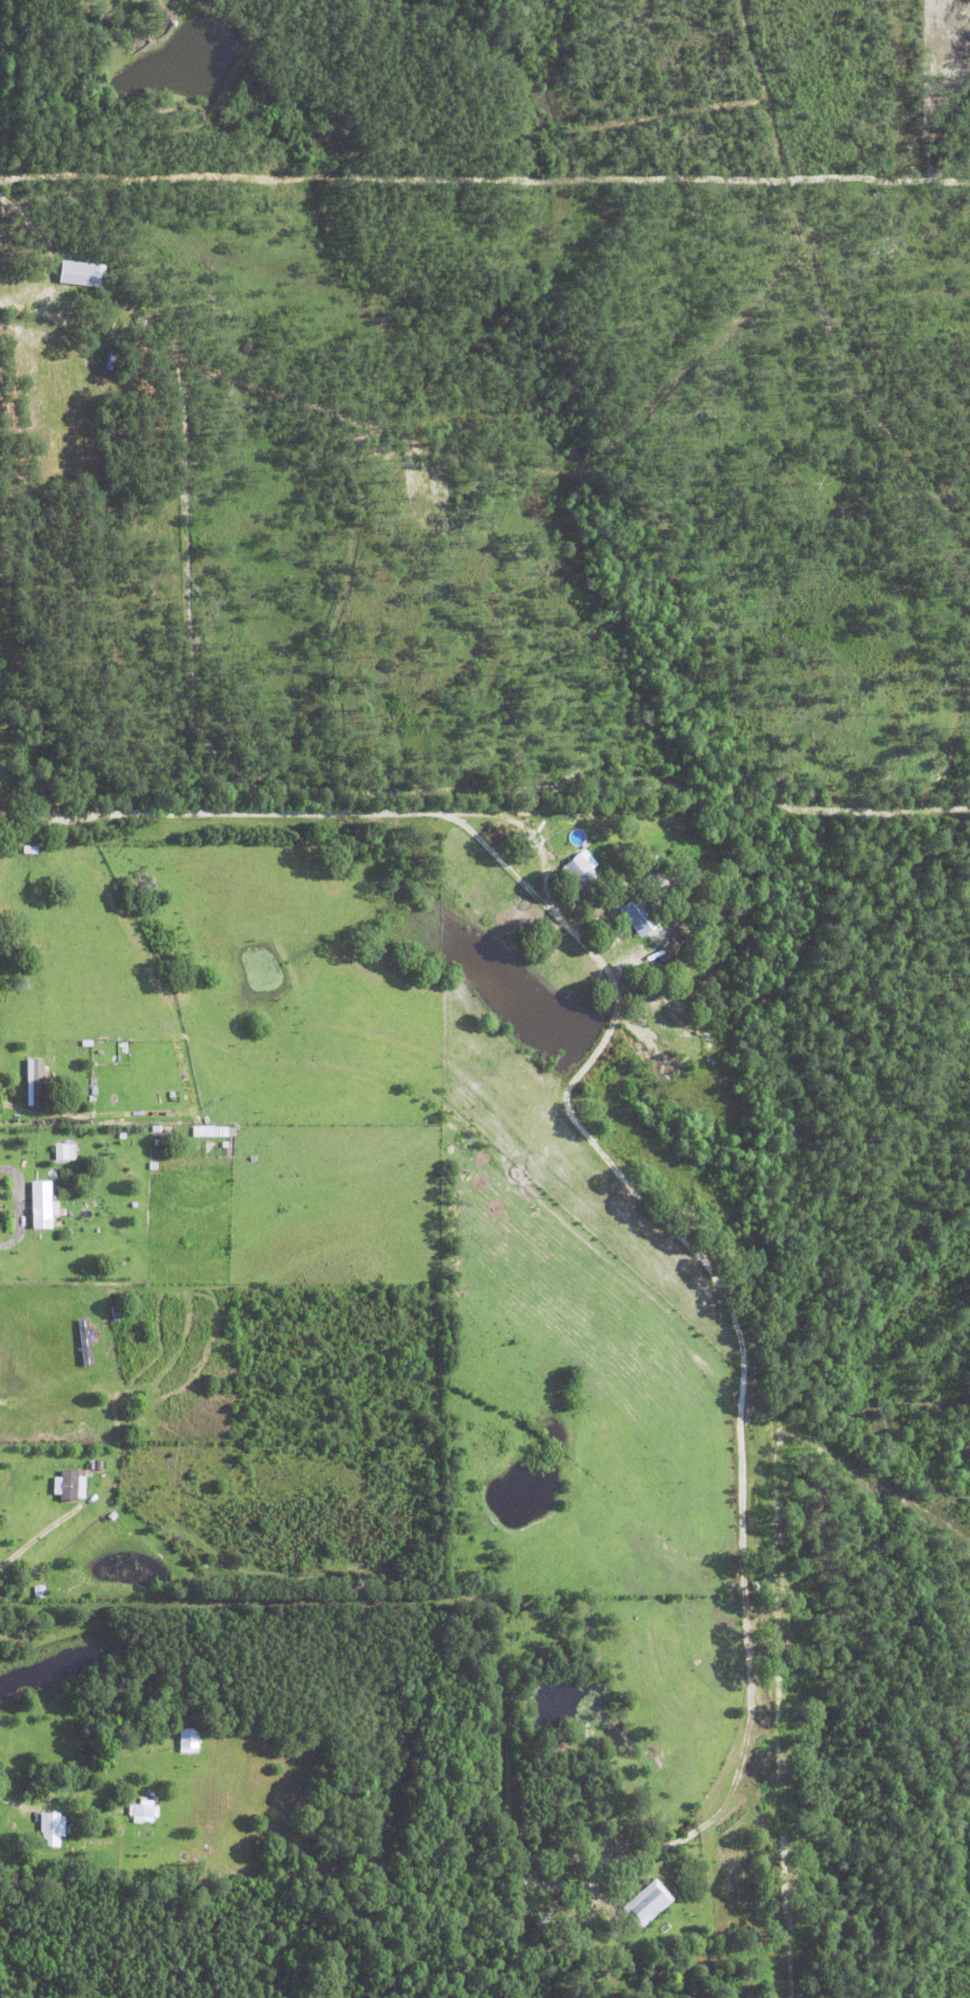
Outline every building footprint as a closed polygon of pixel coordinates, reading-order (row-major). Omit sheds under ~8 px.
[(100,286),(103,264),(64,258),(61,280),(100,286)] [(599,875),(579,852),(562,867),(582,890),(599,875)] [(28,1104),(43,1103),(42,1057),(28,1057),(28,1104)] [(193,1125),(192,1134),(233,1135),(234,1125),(193,1125)] [(56,1142),(56,1158),(76,1158),(75,1142),(56,1142)] [(52,1199),(52,1179),(31,1180),(33,1226),(53,1226),(53,1213),(60,1213),(59,1199),(52,1199)] [(86,1471),(62,1470),(62,1475),(55,1475),(55,1492),(61,1492),(61,1498),(85,1498),(86,1471)] [(198,1727),(180,1727),(181,1751),(199,1750),(198,1727)] [(157,1815),(157,1798),(141,1798),(141,1803),(132,1803),(131,1821),(144,1821),(144,1815),(157,1815)] [(61,1845),(61,1835),(66,1835),(67,1812),(42,1812),(42,1845),(61,1845)] [(675,1898),(657,1877),(624,1904),(643,1926),(675,1898)]
